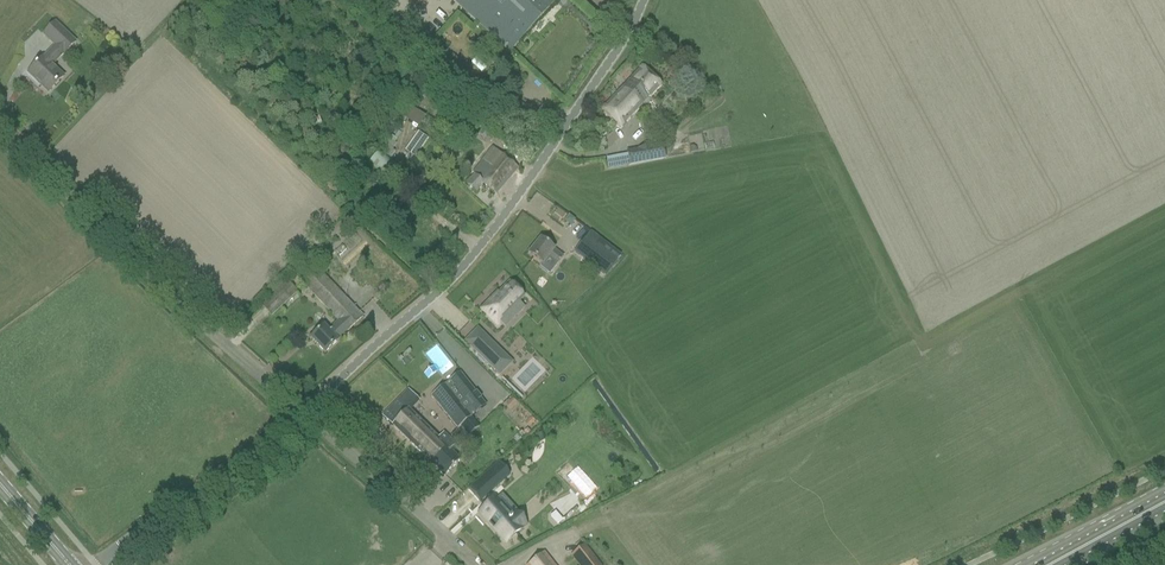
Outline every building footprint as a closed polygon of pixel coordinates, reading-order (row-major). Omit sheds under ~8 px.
[(509,53),(556,2),(554,0),(451,0),(501,45),(509,53)] [(28,73),(48,93),(63,77),(50,65),(61,53),(64,55),(75,42),(55,23),(43,35),(55,46),(43,58),(42,58),(36,65),(28,73)] [(601,110),(620,128),(661,85),(641,67),(601,110),(601,109),(601,110)] [(408,79),(404,83),(408,87),(412,83),(408,79)] [(475,119),(468,127),(476,134),(483,126),(475,119)] [(626,151),(629,166),(665,159),(663,144),(626,151)] [(474,175),(465,185),(476,194),(483,185),(494,195),(517,169),(510,162),(498,153),(493,149),(487,158),(489,160),(476,177),(474,175)] [(367,164),(385,179),(397,165),(379,150),(367,164)] [(419,177),(409,178),(410,187),(420,186),(419,177)] [(587,236),(574,253),(604,277),(617,260),(587,236)] [(547,258),(556,266),(563,257),(554,250),(550,246),(540,239),(528,254),(538,262),(542,265),(547,258)] [(310,338),(325,353),(338,341),(337,341),(347,331),(348,331),(363,317),(310,262),(295,276),(338,321),(328,331),(323,326),(319,330),(310,338)] [(261,306),(271,316),(297,292),(287,282),(261,306)] [(497,291),(478,310),(497,328),(511,314),(515,318),(525,308),(520,303),(525,298),(509,282),(498,293),(497,291)] [(555,334),(514,374),(526,386),(566,346),(555,334)] [(486,338),(473,350),(499,376),(512,363),(486,338)] [(450,391),(436,402),(458,429),(460,427),(468,436),(479,428),(471,418),(486,406),(459,373),(447,383),(452,390),(450,391)] [(398,401),(382,417),(444,477),(452,468),(460,461),(449,451),(456,444),(444,432),(437,439),(409,412),(398,401)] [(527,465),(520,473),(533,484),(548,466),(521,442),(512,452),(527,465)] [(498,462),(469,489),(480,501),(509,475),(498,462)] [(495,496),(476,513),(505,546),(528,526),(514,511),(511,514),(495,496)] [(554,510),(548,515),(556,524),(562,519),(554,510)] [(571,557),(578,564),(596,564),(599,562),(586,545),(571,557)] [(544,553),(529,564),(554,564),(544,553)]
